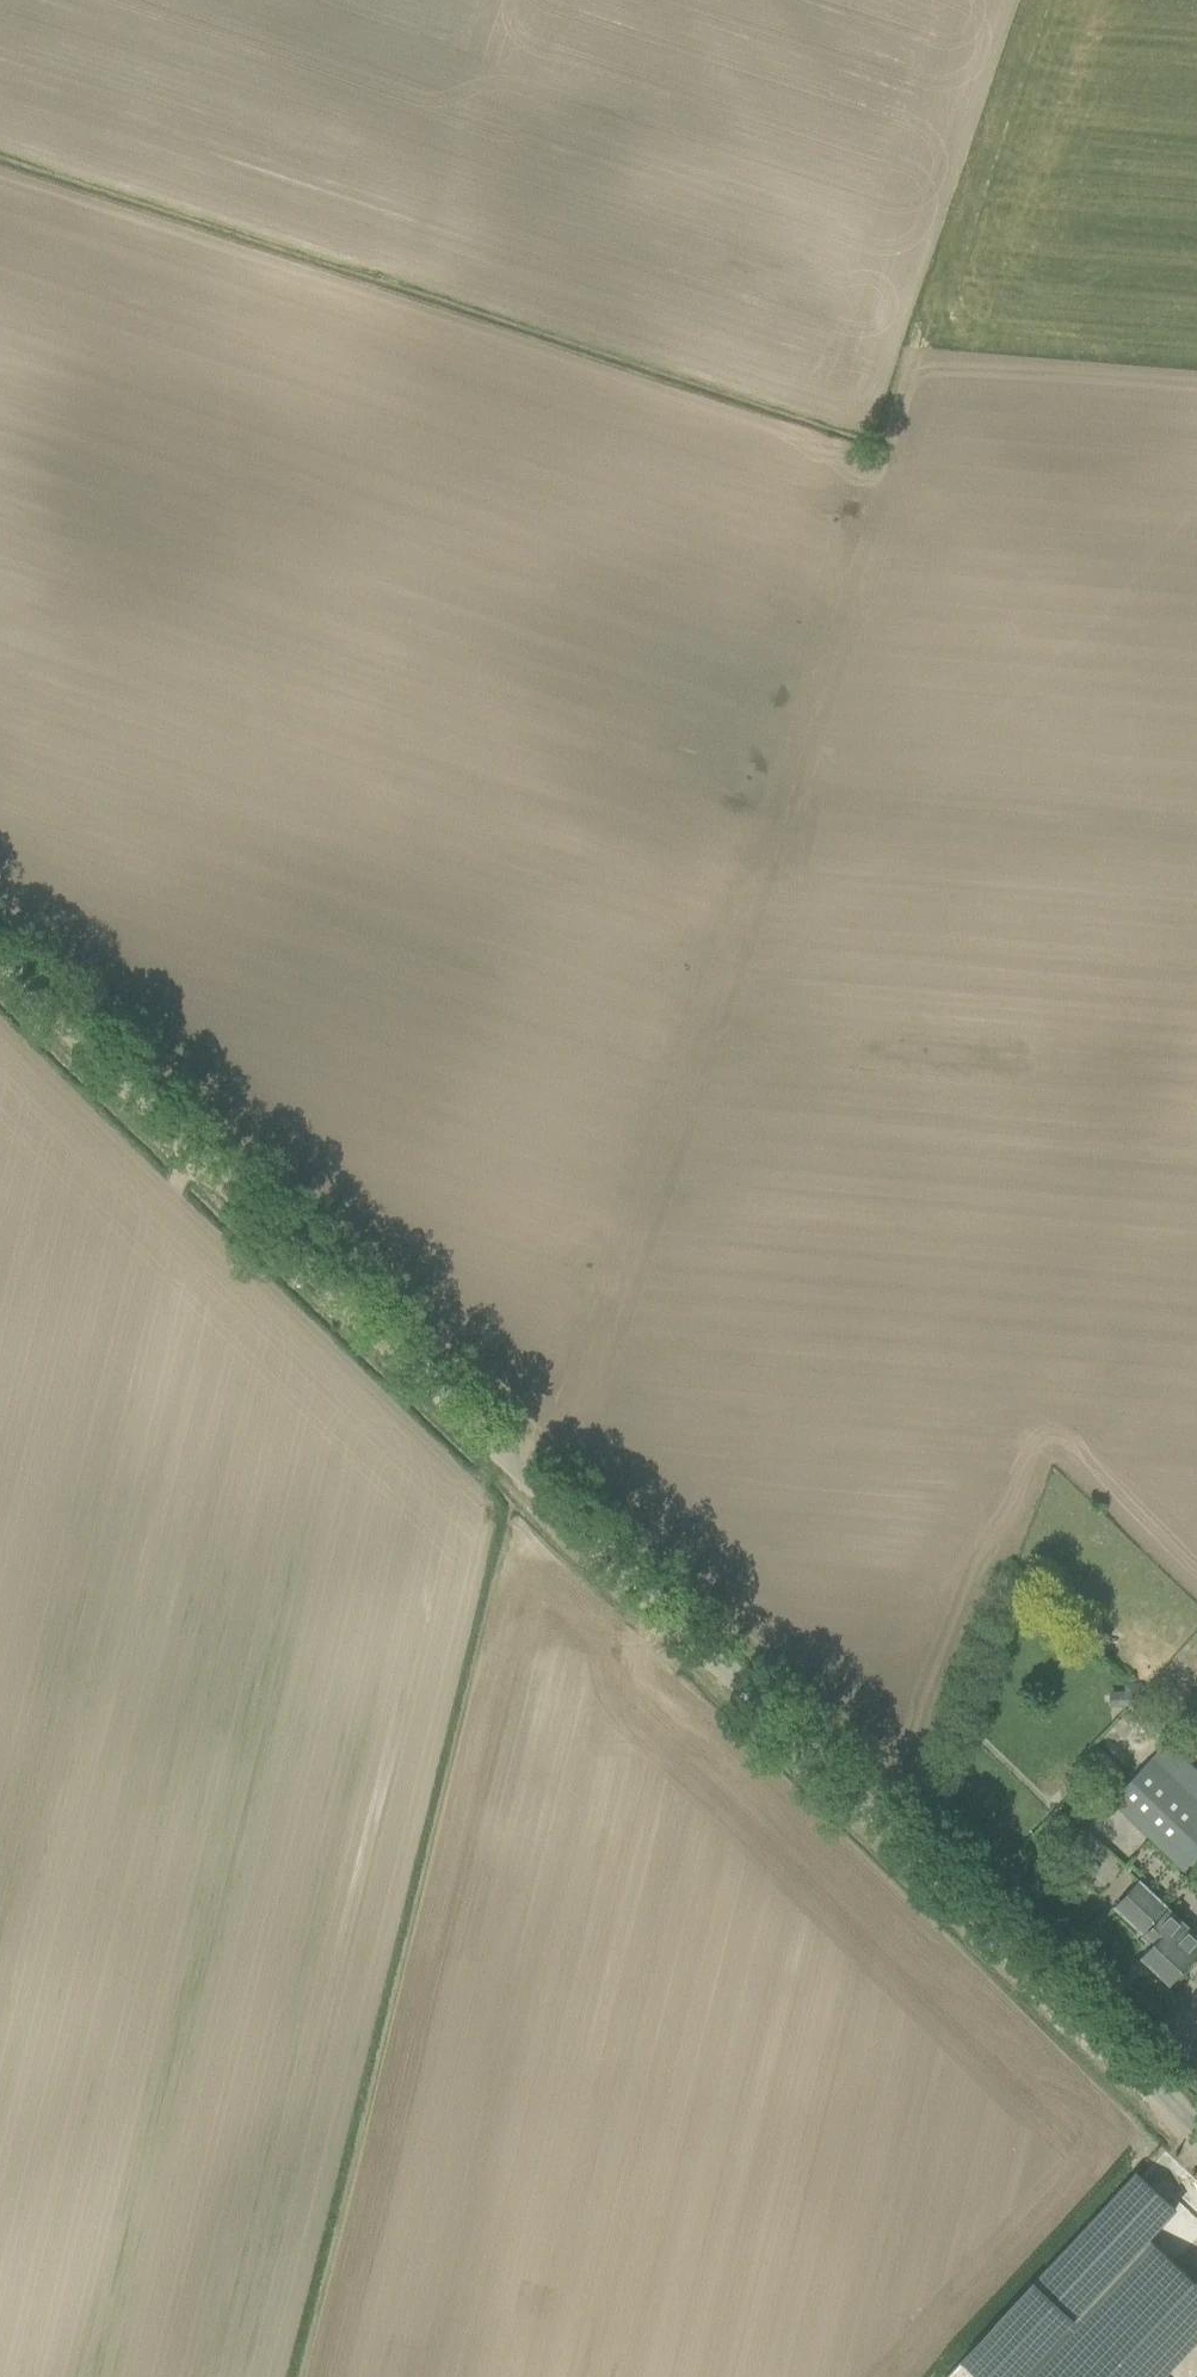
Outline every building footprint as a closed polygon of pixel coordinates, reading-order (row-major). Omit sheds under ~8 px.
[(1125,1688),(1109,1688),(1110,1704),(1125,1703),(1125,1688)] [(1110,1799),(1183,1869),(1196,1855),(1196,1771),(1165,1741),(1110,1799)] [(1141,1956),(1168,1982),(1194,1955),(1196,1952),(1196,1938),(1168,1910),(1138,1882),(1114,1907),(1145,1935),(1143,1937),(1151,1945),(1141,1956)] [(959,2361),(977,2376),(1014,2376),(1015,2376),(1019,2376),(1148,2237),(1175,2208),(1135,2171),(959,2361)] [(1019,2376),(1162,2376),(1196,2339),(1196,2283),(1148,2237),(1019,2376)]
